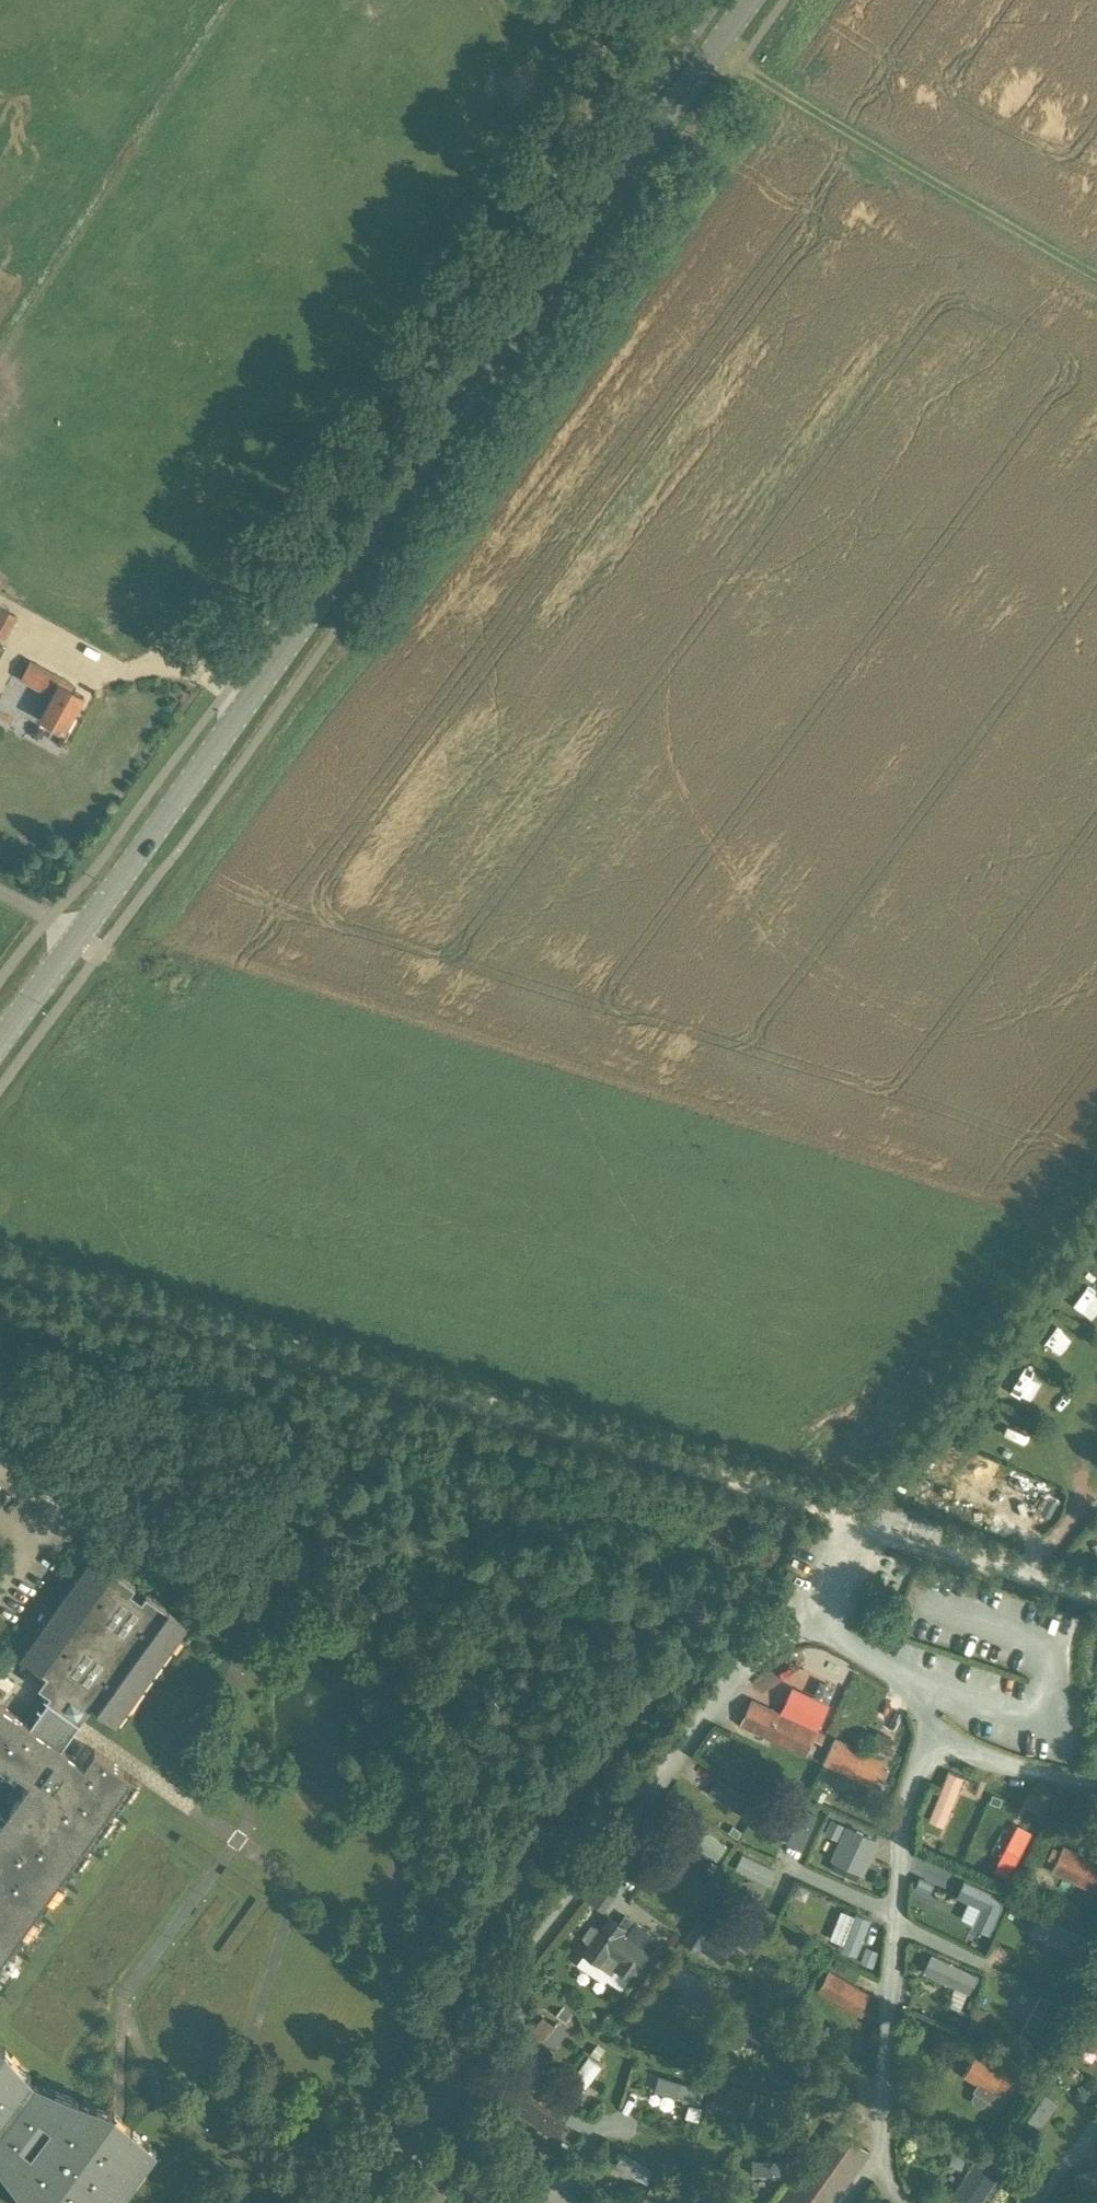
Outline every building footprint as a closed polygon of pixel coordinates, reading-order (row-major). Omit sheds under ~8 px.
[(3,641),(17,617),(0,607),(0,640),(3,641)] [(20,679),(51,695),(38,718),(63,733),(84,697),(71,690),(74,685),(30,661),(20,679)] [(1075,1308),(1093,1320),(1096,1314),(1096,1295),(1087,1289),(1075,1308)] [(1041,1342),(1058,1354),(1072,1334),(1055,1322),(1041,1342)] [(1034,1406),(1045,1386),(1022,1373),(1011,1394),(1034,1406)] [(1024,1532),(1042,1521),(1031,1503),(1013,1514),(1024,1532)] [(138,1779),(95,1749),(84,1763),(62,1748),(75,1729),(82,1719),(91,1706),(116,1724),(188,1623),(151,1598),(94,1557),(22,1657),(47,1675),(38,1687),(50,1695),(46,1700),(53,1705),(48,1712),(36,1729),(0,1703),(0,1769),(3,1771),(8,1765),(30,1781),(8,1811),(2,1807),(0,1809),(0,1973),(138,1779)] [(742,1725),(805,1754),(828,1705),(788,1686),(774,1714),(752,1704),(742,1725)] [(823,1763),(872,1786),(884,1761),(835,1738),(823,1763)] [(943,1825),(964,1776),(948,1769),(928,1819),(943,1825)] [(718,1780),(709,1795),(742,1816),(751,1801),(718,1780)] [(822,1801),(827,1791),(818,1787),(813,1796),(822,1801)] [(796,1807),(799,1798),(789,1794),(786,1803),(796,1807)] [(801,1808),(786,1843),(804,1850),(818,1816),(801,1808)] [(717,1858),(728,1843),(685,1814),(675,1829),(717,1858)] [(838,1837),(844,1823),(831,1817),(825,1831),(838,1837)] [(737,1837),(742,1830),(733,1824),(729,1831),(737,1837)] [(879,1844),(846,1828),(830,1861),(863,1876),(879,1844)] [(1032,1836),(1018,1829),(994,1874),(1008,1881),(1032,1836)] [(1051,1870),(1096,1892),(1096,1862),(1063,1846),(1060,1852),(1052,1848),(1048,1858),(1056,1861),(1051,1870)] [(769,1884),(776,1868),(741,1850),(733,1866),(769,1884)] [(711,1874),(718,1864),(711,1860),(705,1869),(711,1874)] [(928,1893),(933,1882),(919,1875),(913,1887),(928,1893)] [(609,1888),(597,1879),(583,1898),(595,1907),(609,1888)] [(971,1929),(988,1936),(1005,1899),(964,1881),(956,1899),(967,1904),(979,1910),(972,1926),(971,1929)] [(771,1924),(776,1912),(763,1906),(758,1918),(771,1924)] [(837,1949),(855,1956),(869,1919),(855,1914),(855,1915),(841,1910),(829,1939),(839,1942),(837,1949)] [(1036,1915),(1029,1932),(1078,1953),(1085,1936),(1036,1915)] [(617,1965),(615,1967),(630,1977),(658,1938),(638,1924),(635,1929),(622,1920),(620,1924),(610,1917),(600,1931),(596,1928),(592,1927),(587,1935),(589,1939),(593,1941),(584,1953),(599,1964),(604,1957),(617,1965)] [(711,1927),(699,1919),(684,1940),(698,1950),(700,1947),(721,1962),(736,1942),(746,1949),(754,1937),(743,1929),(741,1932),(718,1917),(711,1927)] [(873,1966),(880,1950),(866,1945),(860,1961),(873,1966)] [(966,1991),(969,1992),(977,1973),(930,1952),(922,1971),(954,1985),(946,2003),(959,2008),(966,1991)] [(1096,1963),(1096,1960),(1087,1956),(1082,1968),(1093,1973),(1096,1963)] [(844,1971),(849,1963),(837,1957),(833,1964),(844,1971)] [(725,1994),(679,1961),(666,1978),(713,2012),(725,1994)] [(818,1990),(858,2014),(869,1995),(829,1971),(818,1990)] [(1039,1995),(1031,2011),(1047,2018),(1048,2016),(1055,2003),(1039,1995)] [(1096,2044),(1096,2006),(1079,2031),(1096,2044)] [(726,2037),(739,2046),(748,2032),(766,2045),(777,2031),(746,2009),(726,2037)] [(967,2016),(953,2010),(947,2023),(961,2029),(967,2016)] [(1023,2025),(1024,2025),(1039,2033),(1040,2031),(1047,2018),(1031,2011),(1031,2010),(1023,2025)] [(542,2042),(554,2026),(543,2018),(523,2044),(534,2052),(542,2042)] [(553,2050),(568,2030),(557,2022),(554,2026),(542,2042),(553,2050)] [(1032,2048),(1039,2033),(1024,2025),(1016,2040),(1032,2048)] [(4,2163),(0,2168),(13,2183),(32,2197),(28,2202),(29,2202),(118,2202),(120,2199),(114,2194),(127,2176),(133,2181),(145,2165),(138,2160),(149,2145),(137,2133),(122,2120),(114,2113),(96,2107),(93,2112),(74,2098),(55,2092),(52,2096),(14,2070),(18,2065),(5,2050),(0,2048),(0,2160),(4,2163)] [(566,2085),(580,2095),(600,2066),(586,2056),(566,2085)] [(963,2075),(993,2092),(998,2084),(1006,2089),(1012,2079),(1004,2074),(974,2056),(963,2075)] [(654,2089),(699,2102),(704,2086),(659,2073),(654,2089)] [(710,2102),(745,2112),(752,2088),(717,2078),(710,2102)] [(1044,2090),(1021,2120),(1034,2130),(1057,2100),(1044,2090)] [(527,2098),(515,2115),(557,2144),(569,2126),(527,2098)] [(870,2150),(834,2124),(829,2132),(778,2202),(833,2202),(870,2150)] [(569,2152),(559,2145),(551,2155),(561,2163),(569,2152)] [(615,2162),(647,2181),(655,2168),(623,2149),(615,2162)] [(949,2164),(961,2167),(965,2153),(953,2149),(949,2164)] [(752,2172),(792,2172),(792,2157),(752,2157),(752,2172)] [(968,2202),(979,2202),(999,2173),(976,2158),(952,2193),(968,2202)] [(1031,2159),(1024,2168),(1035,2177),(1042,2168),(1031,2159)] [(1078,2191),(1096,2188),(1096,2168),(1074,2172),(1078,2191)] [(654,2180),(647,2191),(660,2199),(667,2187),(654,2180)] [(655,2200),(645,2194),(640,2202),(653,2202),(655,2200)]
